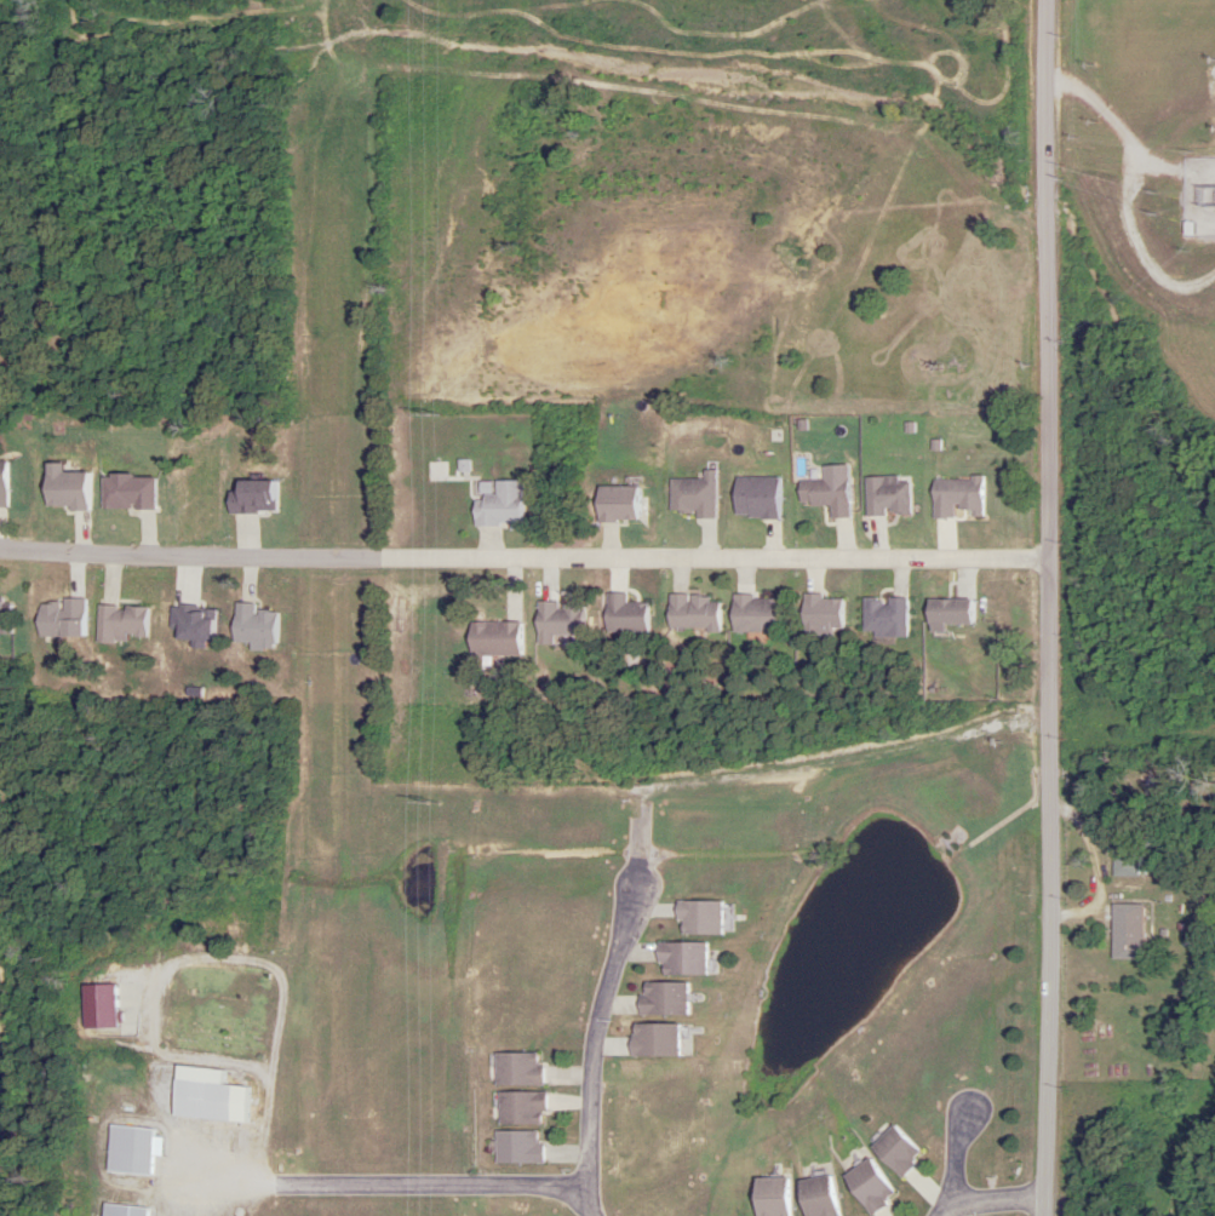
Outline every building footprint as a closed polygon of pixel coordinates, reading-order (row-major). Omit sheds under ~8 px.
[(667,481),(667,517),(714,517),(713,473),(699,473),(699,481),(667,481)] [(908,515),(907,483),(896,484),(896,478),(862,479),(863,516),(908,515)] [(826,506),(826,520),(849,519),(848,481),(795,482),(796,507),(826,506)] [(647,605),(624,605),(624,595),(603,594),(602,633),(647,633),(647,605)] [(799,598),(799,630),(843,630),(843,598),(799,598)] [(9,599),(0,599),(0,632),(9,632),(9,599)] [(905,636),(905,599),(861,599),(861,636),(905,636)] [(941,626),(973,626),(973,601),(924,601),(924,632),(941,632),(941,626)] [(519,624),(466,624),(466,657),(519,657),(519,624)] [(1139,906),(1111,906),(1111,956),(1139,956),(1139,906)] [(704,974),(704,942),(655,942),(655,974),(704,974)] [(685,982),(636,982),(636,1014),(685,1014),(685,982)] [(628,1056),(677,1056),(677,1023),(628,1023),(628,1056)] [(493,1085),(540,1085),(540,1053),(493,1053),(493,1085)] [(168,1116),(232,1121),(235,1084),(171,1079),(168,1116)] [(495,1124),(542,1124),(542,1092),(495,1092),(495,1124)] [(867,1147),(896,1177),(920,1153),(890,1123),(867,1147)] [(148,1174),(150,1128),(106,1126),(104,1172),(148,1174)] [(539,1131),(492,1131),(492,1163),(539,1163),(539,1131)] [(840,1174),(864,1214),(893,1197),(870,1157),(840,1174)] [(830,1175),(793,1182),(799,1215),(838,1215),(830,1175)] [(145,1205),(99,1205),(99,1215),(145,1215),(145,1205)]
